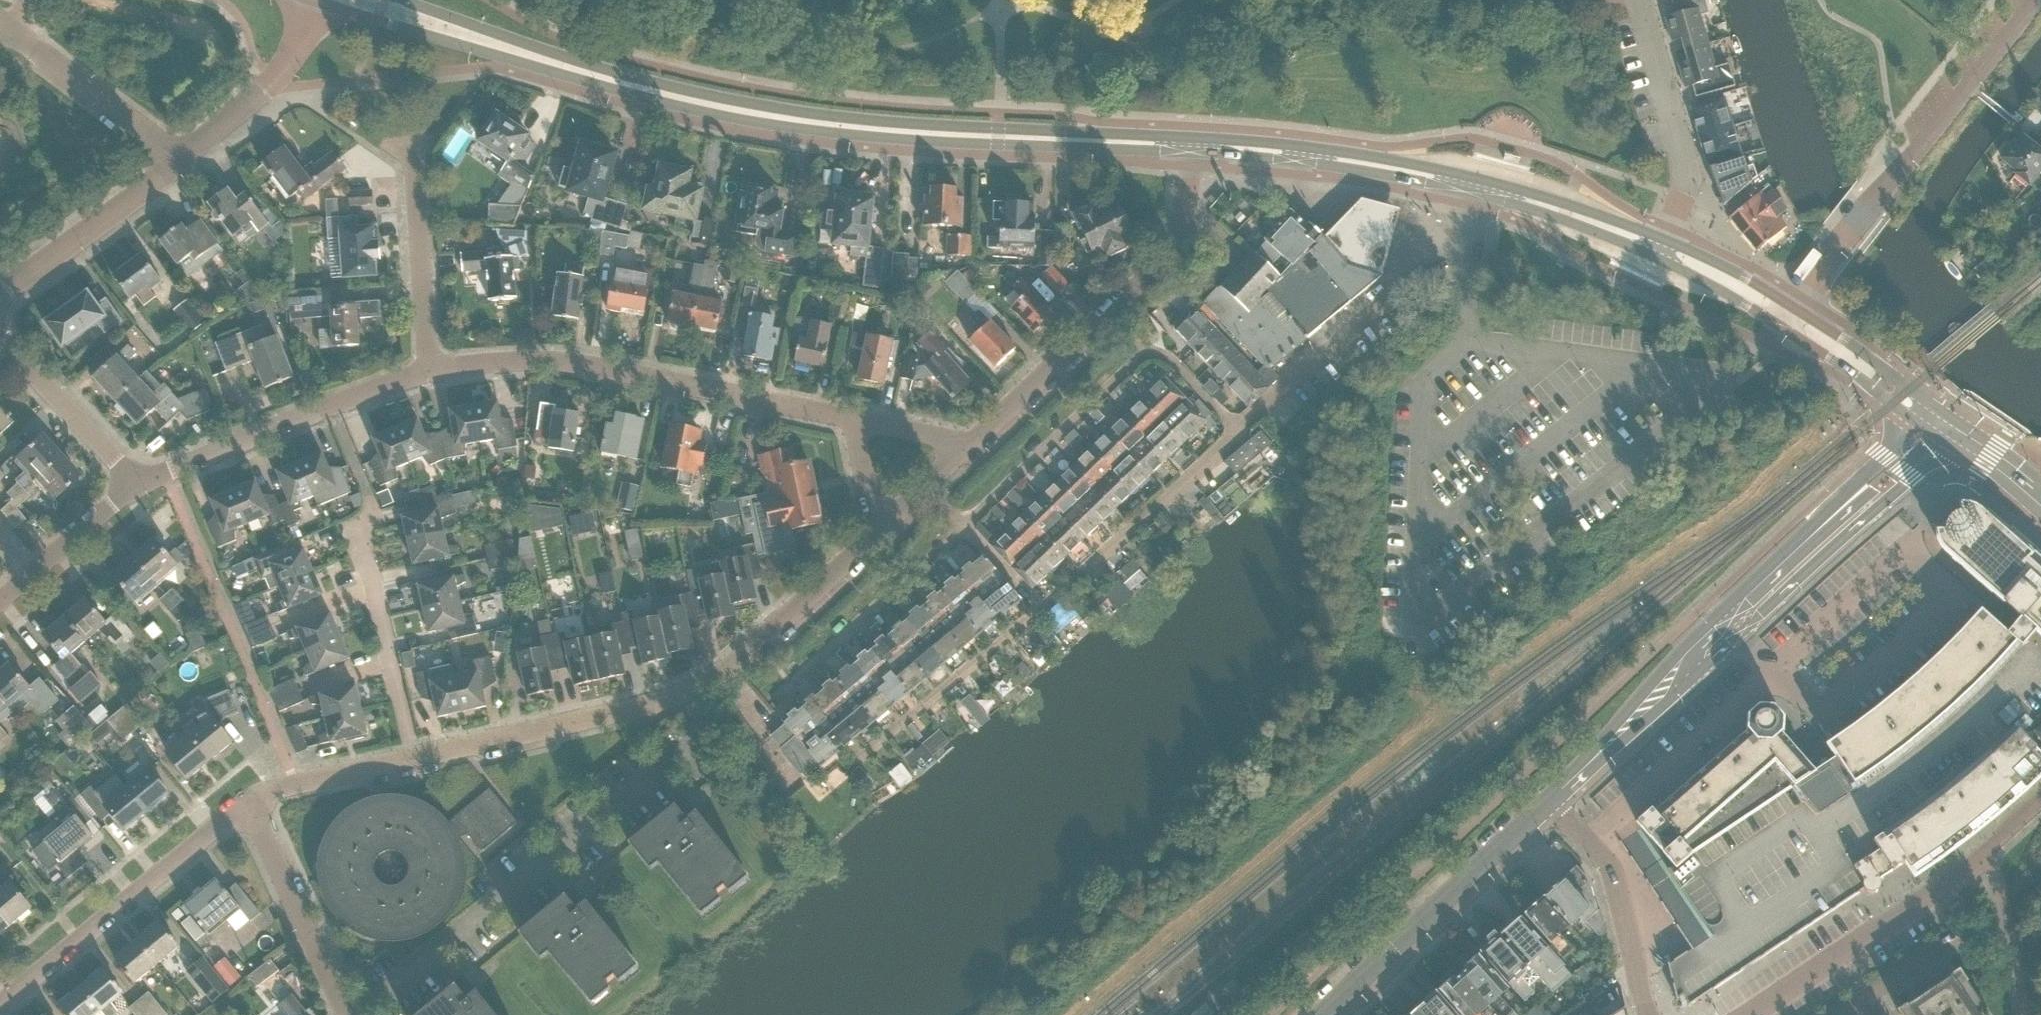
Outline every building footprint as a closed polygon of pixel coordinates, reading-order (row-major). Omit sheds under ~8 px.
[(1708,43),(1700,16),(1708,13),(1705,0),(1684,0),(1671,4),(1674,15),(1665,18),(1672,41),(1681,39),(1684,50),(1708,43)] [(1708,43),(1684,50),(1688,62),(1678,64),(1685,87),(1692,85),(1696,97),(1735,86),(1728,64),(1715,68),(1708,43)] [(1699,135),(1732,125),(1724,98),(1691,108),(1699,136),(1699,135)] [(510,180),(512,182),(496,206),(489,205),(488,224),(513,226),(521,207),(527,192),(534,177),(520,167),(535,146),(525,139),(528,136),(497,114),(479,141),(494,151),(492,155),(506,164),(501,172),(499,176),(509,183),(510,180)] [(1699,135),(1699,136),(1707,165),(1740,155),(1732,125),(1699,135)] [(2037,149),(2023,138),(2017,146),(2013,144),(2012,145),(2008,146),(2002,153),(2003,157),(2002,159),(2016,170),(2014,173),(2027,183),(2040,168),(2040,145),(2037,149)] [(619,203),(603,198),(616,154),(582,144),(575,170),(564,167),(559,186),(569,189),(569,191),(589,197),(585,212),(594,215),(592,222),(601,224),(602,223),(620,228),(632,185),(625,183),(619,203)] [(302,170),(284,147),(263,164),(273,178),(275,177),(290,198),(298,192),(305,201),(345,170),(346,170),(333,152),(332,153),(315,166),(312,163),(302,170)] [(1723,206),(1751,182),(1743,158),(1709,168),(1716,189),(1717,189),(1723,206)] [(676,169),(677,167),(666,164),(665,167),(661,166),(656,190),(649,189),(645,209),(677,215),(674,227),(692,231),(689,242),(710,247),(715,221),(696,216),(701,191),(697,190),(699,183),(688,181),(690,172),(676,169)] [(776,198),(777,192),(768,191),(768,189),(745,185),(743,197),(742,197),(737,232),(758,235),(758,233),(768,235),(766,251),(786,254),(788,239),(777,237),(783,205),(778,204),(779,199),(776,198)] [(952,188),(953,187),(936,186),(936,188),(931,187),(931,196),(925,196),(924,226),(948,227),(947,256),(971,257),(972,236),(961,236),(962,228),(963,198),(956,198),(957,189),(952,188)] [(1757,251),(1787,228),(1779,217),(1788,210),(1770,187),(1729,218),(1741,233),(1757,251)] [(236,200),(228,190),(221,195),(220,194),(211,201),(212,202),(209,204),(214,211),(212,216),(215,221),(221,220),(232,236),(250,222),(257,232),(262,228),(273,243),(283,235),(283,225),(280,221),(271,228),(268,224),(252,202),(253,202),(252,199),(251,200),(246,194),(236,200)] [(351,206),(372,204),(371,190),(350,192),(351,206)] [(868,247),(873,200),(837,197),(836,207),(824,205),(822,230),(834,232),(832,245),(852,247),(851,256),(866,258),(863,287),(880,288),(884,249),(868,247)] [(1034,211),(1035,201),(993,200),(992,209),(994,209),(993,221),(1001,221),(1000,237),(987,237),(987,249),(995,249),(995,248),(1000,249),(1000,247),(1034,248),(1035,217),(1032,217),(1033,211),(1034,211)] [(1361,201),(1322,241),(1345,268),(1375,278),(1398,212),(1361,201)] [(1134,235),(1118,203),(1098,213),(1094,205),(1075,214),(1074,213),(1071,214),(1075,222),(1077,221),(1087,242),(1083,244),(1087,253),(1091,251),(1093,255),(1105,249),(1109,258),(1127,249),(1123,241),(1134,235)] [(1309,223),(1307,226),(1291,211),(1220,287),(1205,303),(1205,305),(1265,368),(1271,369),(1381,277),(1348,267),(1328,242),(1322,235),(1309,223)] [(358,229),(357,217),(357,216),(327,218),(328,239),(341,239),(344,278),(376,276),(375,260),(380,259),(379,243),(374,243),(373,228),(358,229)] [(219,243),(200,220),(186,231),(182,225),(160,241),(180,265),(192,255),(197,261),(219,243)] [(1055,249),(1072,248),(1071,225),(1054,225),(1055,249)] [(519,271),(518,264),(520,264),(519,257),(529,256),(524,242),(527,241),(528,231),(495,229),(504,250),(461,254),(462,272),(487,269),(490,301),(517,299),(514,272),(519,271)] [(1052,266),(1053,230),(1040,230),(1039,266),(1052,266)] [(639,250),(642,234),(630,231),(629,237),(604,232),(601,254),(613,257),(615,247),(627,249),(627,248),(639,250)] [(917,284),(918,259),(909,258),(909,254),(893,254),(891,283),(917,284)] [(162,281),(142,255),(135,260),(132,256),(125,262),(128,266),(113,276),(130,299),(136,294),(144,306),(156,297),(151,289),(162,281)] [(692,326),(706,260),(705,260),(704,265),(694,263),(687,295),(674,293),(668,322),(692,326)] [(706,260),(692,326),(716,331),(722,302),(711,300),(718,263),(706,260)] [(583,277),(585,266),(566,264),(565,274),(558,273),(557,278),(554,278),(553,286),(556,287),(552,317),(557,317),(557,320),(565,321),(566,318),(578,320),(580,305),(583,306),(584,295),(582,295),(584,277),(583,277)] [(735,282),(738,267),(725,264),(722,280),(735,282)] [(798,276),(799,266),(785,264),(784,274),(798,276)] [(648,288),(651,271),(617,265),(614,281),(613,281),(608,310),(621,313),(622,308),(644,312),(648,288)] [(1059,294),(1068,285),(1051,267),(1041,276),(1059,294)] [(965,303),(977,292),(957,270),(941,275),(947,281),(945,283),(965,303)] [(1020,280),(1012,272),(1005,279),(1013,287),(1023,298),(1011,309),(1034,333),(1054,314),(1021,279),(1020,280)] [(245,285),(238,289),(247,302),(260,293),(251,281),(245,285)] [(291,319),(326,317),(325,304),(332,303),(330,288),(288,291),(289,298),(278,302),(286,319),(291,317),(291,319)] [(742,307),(753,309),(757,290),(746,288),(742,307)] [(845,320),(850,296),(838,293),(833,317),(845,320)] [(96,305),(88,294),(54,317),(53,315),(44,322),(50,332),(52,330),(63,346),(96,322),(105,334),(123,321),(106,298),(96,305)] [(257,301),(246,305),(250,315),(261,310),(265,309),(260,299),(257,301)] [(394,324),(392,300),(354,303),(355,307),(331,309),(333,347),(359,345),(357,319),(380,317),(380,324),(394,324)] [(195,330),(206,322),(192,304),(181,311),(195,330)] [(1194,350),(1216,329),(1193,306),(1185,313),(1179,307),(1167,319),(1173,325),(1171,326),(1194,350)] [(752,314),(753,309),(742,307),(739,323),(750,325),(744,355),(771,361),(774,344),(776,344),(779,329),(772,328),(773,318),(752,314)] [(990,321),(978,310),(970,318),(981,330),(969,341),(995,368),(1016,348),(990,321)] [(823,368),(828,344),(831,326),(796,318),(792,337),(799,339),(795,361),(797,362),(796,366),(810,369),(810,365),(823,368)] [(268,340),(262,325),(216,343),(226,371),(255,360),(266,389),(294,378),(277,336),(268,340)] [(927,335),(922,329),(916,334),(921,340),(917,344),(931,360),(924,367),(917,367),(918,358),(916,356),(907,354),(900,378),(913,381),(913,380),(933,375),(951,396),(953,398),(970,383),(959,370),(961,367),(952,357),(950,360),(942,351),(942,350),(928,334),(927,335)] [(1210,367),(1231,346),(1216,329),(1194,350),(1210,367)] [(868,337),(853,334),(851,345),(865,348),(858,379),(883,384),(887,368),(890,369),(893,353),(890,352),(893,341),(868,336),(868,337)] [(116,401),(141,377),(127,363),(136,354),(128,346),(117,357),(94,378),(116,401)] [(1226,383),(1247,363),(1231,346),(1210,367),(1226,383)] [(1247,363),(1226,383),(1249,407),(1270,387),(1247,363)] [(147,371),(141,377),(116,401),(138,425),(166,398),(179,412),(180,412),(188,420),(189,419),(211,411),(202,389),(178,399),(164,384),(162,387),(147,371)] [(1162,423),(1186,399),(1176,389),(1180,386),(1172,377),(1169,381),(1166,378),(1142,401),(1162,423)] [(1213,396),(1218,390),(1211,383),(1206,388),(1213,396)] [(1218,390),(1213,396),(1220,403),(1225,398),(1218,390)] [(1162,423),(1182,444),(1206,421),(1205,420),(1211,414),(1198,400),(1192,406),(1186,399),(1162,423)] [(1146,439),(1162,423),(1142,401),(1125,417),(1146,439)] [(474,406),(480,442),(494,440),(498,449),(498,450),(517,447),(513,421),(501,423),(498,402),(474,406)] [(574,451),(579,414),(555,410),(556,406),(541,403),(537,430),(551,432),(549,448),(574,451)] [(466,444),(480,442),(474,406),(450,410),(453,431),(439,433),(447,459),(466,455),(465,454),(466,444)] [(1098,423),(1104,417),(1096,408),(1090,414),(1098,423)] [(12,423),(7,417),(9,416),(8,414),(6,415),(0,409),(0,434),(12,423)] [(640,436),(643,421),(635,420),(635,419),(617,415),(615,427),(608,425),(605,441),(603,441),(603,445),(604,445),(602,455),(617,458),(617,455),(628,457),(632,436),(640,436)] [(1129,455),(1146,439),(1125,417),(1108,433),(1129,455)] [(447,459),(439,433),(426,439),(418,420),(396,429),(410,462),(422,457),(428,465),(429,466),(447,459)] [(1166,460),(1182,444),(1162,423),(1146,439),(1166,460)] [(701,465),(705,446),(697,445),(700,432),(672,426),(664,467),(680,470),(677,485),(685,487),(685,490),(691,491),(695,474),(697,464),(701,465)] [(397,468),(410,462),(396,429),(373,438),(381,457),(370,462),(380,486),(398,479),(398,478),(397,468)] [(1081,439),(1073,431),(1065,438),(1073,446),(1081,439)] [(1112,471),(1129,455),(1108,433),(1091,450),(1112,471)] [(32,481),(59,456),(40,435),(15,458),(27,470),(24,473),(32,481)] [(1149,476),(1166,460),(1146,439),(1129,455),(1149,476)] [(791,450),(759,457),(767,493),(738,499),(746,535),(753,533),(758,556),(765,554),(765,555),(795,549),(791,530),(822,523),(809,462),(794,466),(791,450)] [(1096,487),(1112,471),(1091,450),(1075,466),(1096,487)] [(314,496),(318,506),(351,492),(341,468),(330,473),(322,453),(300,463),(314,496)] [(1292,474),(1295,462),(1272,454),(1268,466),(1292,474)] [(1132,492),(1149,476),(1129,455),(1112,471),(1132,492)] [(59,456),(32,481),(39,489),(42,486),(54,499),(78,476),(59,456)] [(301,501),(314,496),(300,463),(277,472),(290,501),(279,505),(279,506),(285,520),(284,520),(288,528),(299,523),(294,511),(302,508),(302,507),(301,501)] [(1039,463),(1032,469),(1037,474),(1044,468),(1039,463)] [(536,467),(526,466),(525,477),(535,478),(536,467)] [(1079,503),(1096,487),(1075,466),(1059,481),(1079,503)] [(1116,508),(1132,492),(1112,471),(1096,487),(1116,508)] [(1237,489),(1246,481),(1238,472),(1229,480),(1237,489)] [(279,506),(279,505),(275,496),(264,500),(256,481),(233,490),(247,524),(269,515),(273,525),(284,520),(285,520),(279,506)] [(1063,519),(1079,503),(1059,481),(1042,498),(1063,519)] [(453,482),(442,486),(445,495),(456,490),(453,482)] [(633,512),(639,486),(622,482),(616,508),(633,512)] [(12,500),(23,489),(17,483),(6,493),(12,499),(12,500)] [(1099,524),(1116,508),(1096,487),(1079,503),(1099,524)] [(12,499),(0,510),(0,511),(14,528),(25,520),(15,508),(29,496),(23,489),(12,500),(12,499)] [(235,529),(247,524),(233,490),(211,500),(219,519),(208,524),(218,548),(236,540),(236,539),(235,529)] [(377,494),(382,507),(393,502),(388,490),(377,494)] [(1012,493),(1008,497),(1017,505),(1022,501),(1013,492),(1012,493)] [(408,541),(444,533),(441,519),(457,513),(452,493),(421,501),(423,512),(403,517),(408,541)] [(1046,536),(1063,519),(1042,498),(1025,514),(1046,536)] [(716,502),(710,503),(714,521),(720,519),(716,502)] [(1211,516),(1217,511),(1209,502),(1203,508),(1211,516)] [(1083,540),(1099,524),(1079,503),(1063,519),(1083,540)] [(2040,776),(2040,751),(2023,733),(2030,725),(2034,721),(2040,714),(2040,555),(2011,528),(2008,532),(1990,515),(1990,514),(1987,512),(1984,515),(1978,510),(1975,507),(1972,506),(1968,505),(1965,504),(1962,504),(1960,504),(1961,512),(1958,513),(1956,513),(1954,515),(1951,516),(1949,518),(1947,520),(1946,523),(1945,524),(1944,526),(1944,528),(1944,530),(1944,531),(1936,532),(1936,535),(1937,539),(1938,542),(1939,544),(1941,547),(1942,549),(1943,550),(1946,553),(1947,554),(1949,555),(2020,618),(2006,634),(1980,611),(1966,627),(1958,635),(1950,643),(1935,658),(1919,673),(1901,689),(1883,704),(1865,718),(1846,731),(1827,745),(1835,757),(1814,771),(1781,733),(1782,732),(1783,718),(1774,706),(1759,705),(1748,715),(1747,730),(1747,731),(1654,813),(1651,810),(1637,823),(1641,827),(1630,834),(1619,842),(1691,949),(1669,964),(1669,963),(1667,964),(1676,1000),(1677,999),(1682,996),(1688,1004),(1688,1005),(1688,1006),(1864,889),(1864,890),(1865,891),(1866,892),(1868,893),(1869,893),(1871,893),(1873,893),(1874,893),(1876,892),(1877,891),(1878,890),(1879,889),(1879,888),(1880,887),(1880,885),(1880,884),(1880,882),(1879,880),(1905,862),(1915,877),(1944,856),(1972,835),(1974,834),(2001,812),(2027,789),(2040,776)] [(996,506),(990,512),(999,521),(1005,515),(996,506)] [(1167,513),(1157,521),(1166,532),(1175,524),(1167,513)] [(1029,552),(1046,536),(1025,514),(1008,530),(1029,552)] [(1066,556),(1083,540),(1063,519),(1046,536),(1066,556)] [(986,540),(992,535),(978,522),(976,530),(986,540)] [(297,525),(290,528),(294,539),(302,536),(297,525)] [(642,545),(638,525),(627,528),(632,547),(642,545)] [(1149,527),(1142,534),(1148,541),(1156,534),(1149,527)] [(1012,568),(1029,552),(1008,530),(991,546),(1012,568)] [(444,533),(408,541),(414,564),(460,554),(458,546),(457,546),(447,546),(444,533)] [(1049,573),(1066,556),(1046,536),(1029,552),(1049,573)] [(520,539),(518,561),(535,558),(530,537),(520,539)] [(133,558),(157,587),(166,579),(164,576),(176,564),(155,539),(133,558)] [(488,558),(514,552),(511,541),(485,547),(488,558)] [(731,604),(732,604),(755,599),(750,576),(761,573),(758,556),(755,544),(733,548),(736,560),(722,563),(731,604)] [(1150,564),(1161,555),(1156,549),(1145,559),(1150,564)] [(280,586),(313,572),(304,550),(270,564),(271,565),(267,567),(262,554),(243,562),(249,575),(258,571),(262,580),(275,574),(280,586)] [(514,552),(488,558),(491,570),(516,564),(514,552)] [(1032,589),(1049,573),(1029,552),(1012,568),(1032,589)] [(984,582),(997,571),(982,554),(957,575),(972,592),(982,604),(995,594),(984,582)] [(150,593),(157,587),(133,558),(112,576),(134,601),(147,590),(150,593)] [(1128,580),(1139,570),(1130,559),(1119,570),(1128,580)] [(686,571),(691,592),(693,600),(704,598),(709,621),(734,616),(732,604),(731,604),(722,563),(719,564),(721,574),(701,578),(699,568),(686,571)] [(603,594),(617,592),(612,571),(599,574),(603,594)] [(982,604),(996,620),(1021,599),(997,571),(984,582),(995,594),(982,604)] [(313,572),(280,586),(285,599),(277,605),(276,605),(279,613),(322,594),(313,572)] [(925,572),(917,579),(925,588),(933,582),(925,572)] [(424,609),(459,601),(456,587),(465,583),(466,582),(465,575),(419,585),(424,609)] [(963,598),(972,592),(957,575),(940,590),(954,606),(965,619),(974,611),(963,598)] [(1113,602),(1126,591),(1120,585),(1107,595),(1113,602)] [(165,596),(175,607),(182,600),(173,590),(165,596)] [(946,613),(954,606),(940,590),(923,604),(937,621),(948,634),(956,626),(946,613)] [(691,592),(656,601),(668,653),(692,648),(687,625),(698,622),(693,600),(691,592)] [(996,620),(982,604),(972,592),(963,598),(974,611),(965,619),(979,635),(996,620)] [(1079,634),(1089,626),(1088,626),(1102,614),(1111,604),(1101,594),(1086,609),(1079,614),(1083,619),(1073,627),(1079,634)] [(169,612),(175,607),(165,596),(160,601),(169,612)] [(64,617),(85,643),(101,629),(115,646),(123,640),(126,644),(135,637),(116,615),(106,623),(85,599),(64,617)] [(459,601),(424,609),(429,632),(450,628),(452,639),(478,634),(474,614),(473,615),(462,614),(459,601)] [(929,628),(937,621),(923,604),(906,618),(920,635),(931,647),(939,641),(929,628)] [(669,658),(658,611),(657,605),(621,613),(623,622),(628,643),(639,640),(644,664),(669,658)] [(979,635),(965,619),(954,606),(946,613),(956,626),(948,634),(961,649),(979,635)] [(306,650),(340,636),(330,614),(287,632),(290,639),(291,639),(301,637),(306,650)] [(248,637),(272,627),(267,615),(243,626),(248,637)] [(70,655),(85,643),(64,617),(43,635),(63,660),(53,668),(64,681),(61,683),(79,704),(101,684),(84,663),(80,667),(70,655)] [(911,643),(920,635),(906,618),(887,633),(902,650),(912,662),(921,656),(911,643)] [(187,619),(180,625),(187,632),(192,628),(194,627),(187,619)] [(874,619),(866,625),(873,633),(881,627),(874,619)] [(961,649),(948,634),(937,621),(929,628),(939,641),(931,647),(944,663),(961,649)] [(630,649),(628,643),(623,622),(588,630),(599,680),(624,674),(619,651),(630,649)] [(272,627),(248,637),(252,648),(277,638),(272,627)] [(195,652),(206,646),(199,630),(188,636),(195,652)] [(575,685),(599,680),(588,630),(587,630),(588,635),(566,640),(564,633),(552,635),(559,665),(570,662),(575,685)] [(893,657),(902,650),(887,633),(870,648),(884,664),(895,677),(904,669),(893,657)] [(548,667),(559,665),(552,635),(540,638),(541,645),(518,650),(528,696),(553,690),(548,667)] [(944,663),(931,647),(920,635),(911,643),(921,656),(912,662),(926,678),(944,663)] [(340,636),(306,650),(312,663),(304,669),(303,669),(306,676),(349,658),(340,636)] [(1039,667),(1063,645),(1055,637),(1044,647),(1043,646),(1030,656),(1039,667)] [(876,672),(884,664),(870,648),(853,662),(867,679),(878,692),(886,684),(876,672)] [(841,649),(836,653),(845,664),(850,659),(841,649)] [(926,678),(912,662),(902,650),(893,657),(904,669),(895,677),(909,693),(926,678)] [(160,674),(170,666),(161,655),(151,663),(160,674)] [(454,676),(462,711),(486,706),(481,686),(497,682),(491,656),(468,662),(468,663),(467,673),(454,676)] [(858,687),(867,679),(853,662),(835,677),(849,694),(860,706),(869,699),(858,687)] [(1003,698),(1032,672),(1022,662),(994,687),(1003,698)] [(8,707),(25,694),(39,710),(46,704),(49,708),(58,701),(40,679),(30,688),(9,664),(0,672),(0,697),(8,707)] [(909,693),(895,677),(884,664),(876,672),(886,684),(878,692),(891,708),(909,693)] [(462,711),(454,676),(440,679),(436,670),(436,669),(416,673),(422,699),(434,697),(438,717),(462,711)] [(840,701),(849,694),(835,677),(817,692),(832,709),(842,721),(850,714),(840,701)] [(274,701),(299,691),(294,679),(270,690),(274,701)] [(891,708),(878,692),(867,679),(858,687),(869,699),(860,706),(874,722),(891,708)] [(326,718),(361,710),(356,687),(310,697),(311,705),(312,705),(322,705),(326,718)] [(182,728),(189,736),(210,761),(232,743),(217,725),(227,717),(238,713),(229,690),(203,701),(211,718),(199,728),(192,720),(182,728)] [(299,691),(274,701),(279,712),(304,702),(299,691)] [(823,716),(832,709),(817,692),(800,706),(814,723),(825,736),(833,729),(823,716)] [(874,722),(860,706),(849,694),(840,701),(850,714),(842,721),(856,737),(874,722)] [(8,707),(0,697),(0,715),(8,707)] [(101,704),(89,715),(96,723),(106,714),(108,713),(101,704)] [(116,713),(132,733),(143,724),(127,705),(116,713)] [(814,723),(800,706),(781,722),(783,725),(770,736),(778,747),(780,752),(785,758),(790,754),(801,744),(807,750),(816,743),(805,731),(814,723)] [(964,726),(978,715),(972,708),(958,720),(964,726)] [(856,737),(842,721),(832,709),(823,716),(833,729),(825,736),(839,752),(856,737)] [(361,710),(326,718),(329,732),(320,736),(319,736),(320,744),(353,737),(354,740),(364,738),(364,734),(367,734),(361,710)] [(124,740),(132,733),(116,713),(107,720),(124,740)] [(78,735),(88,727),(78,716),(69,724),(78,735)] [(839,752),(825,736),(814,723),(805,731),(816,743),(807,750),(801,744),(790,754),(785,758),(798,774),(805,774),(818,763),(821,766),(839,752)] [(297,754),(308,749),(298,725),(287,730),(297,754)] [(188,779),(210,761),(189,736),(167,754),(188,779)] [(932,757),(938,752),(927,738),(921,744),(922,745),(932,757)] [(912,748),(903,756),(911,766),(921,758),(925,763),(932,757),(922,745),(915,750),(914,749),(912,748)] [(761,760),(747,771),(753,783),(756,781),(770,770),(761,760)] [(895,781),(906,772),(902,767),(890,776),(895,781)] [(126,788),(147,813),(169,795),(148,769),(126,788)] [(16,789),(25,782),(16,770),(6,778),(16,789)] [(875,801),(882,795),(877,789),(883,783),(880,781),(867,793),(875,801)] [(147,813),(126,788),(105,804),(91,787),(81,795),(102,821),(111,813),(126,830),(147,813)] [(56,812),(67,803),(54,788),(43,797),(56,812)] [(490,788),(454,817),(482,851),(518,822),(490,788)] [(749,877),(696,812),(684,798),(629,844),(649,869),(658,863),(701,916),(721,899),(716,893),(724,887),(729,893),(749,877)] [(384,937),(391,938),(399,937),(406,936),(413,934),(420,932),(426,928),(433,924),(438,919),(443,914),(448,908),(452,902),(455,896),(457,889),(459,882),(460,875),(460,867),(460,860),(458,853),(456,846),(454,839),(450,833),(446,827),(441,821),(436,816),(430,812),(423,808),(417,805),(410,803),(403,801),(395,800),(388,800),(381,801),(374,803),(367,805),(360,808),(354,812),(348,816),(342,821),(337,827),(333,832),(330,839),(327,846),(325,853),(323,860),(323,867),(323,874),(324,882),(326,889),(328,896),(331,902),(335,908),(340,914),(345,919),(350,924),(357,928),(363,931),(370,934),(377,936),(384,937)] [(68,878),(85,864),(75,852),(94,836),(76,816),(44,842),(61,862),(57,865),(68,878)] [(1544,896),(1569,925),(1578,917),(1583,922),(1585,920),(1606,943),(1608,941),(1600,910),(1596,910),(1589,883),(1576,868),(1544,896)] [(227,891),(216,878),(184,905),(207,933),(238,907),(250,922),(261,913),(236,883),(227,891)] [(9,927),(31,908),(10,883),(0,891),(0,916),(9,927)] [(639,966),(579,893),(575,888),(519,934),(540,959),(548,952),(591,1005),(611,989),(606,983),(614,977),(619,983),(639,966)] [(1559,934),(1569,925),(1544,896),(1524,914),(1563,957),(1572,949),(1559,934)] [(9,927),(0,916),(0,934),(9,927)] [(195,941),(204,933),(190,916),(181,923),(195,941)] [(1572,973),(1565,964),(1563,966),(1520,918),(1501,935),(1539,978),(1551,992),(1572,973)] [(136,941),(156,966),(179,947),(173,940),(175,939),(172,936),(171,937),(158,922),(136,941)] [(1529,987),(1539,978),(1501,935),(1481,952),(1524,1001),(1534,993),(1529,987)] [(135,983),(156,966),(136,941),(115,958),(127,973),(126,974),(129,977),(130,976),(135,983)] [(1496,1014),(1515,1014),(1498,996),(1507,988),(1478,955),(1464,967),(1466,969),(1460,974),(1496,1014)] [(1565,964),(1572,973),(1583,964),(1575,955),(1565,964)] [(212,1003),(230,989),(203,956),(186,971),(212,1003)] [(230,986),(241,977),(225,958),(214,967),(230,986)] [(258,987),(279,971),(271,960),(249,976),(258,987)] [(1574,973),(1589,990),(1597,983),(1582,966),(1574,973)] [(101,1014),(115,1014),(119,1012),(112,1002),(122,993),(117,987),(118,986),(116,983),(114,984),(102,969),(79,988),(101,1014)] [(1958,971),(1897,1012),(1900,1014),(1987,1014),(1958,971)] [(1460,974),(1454,979),(1452,978),(1439,990),(1461,1014),(1477,1014),(1478,1014),(1496,1014),(1460,974)] [(469,983),(465,978),(420,1014),(495,1014),(469,983)] [(1239,989),(1232,980),(1221,990),(1227,997),(1228,998),(1239,989)] [(1598,984),(1589,991),(1594,997),(1603,992),(1598,984)] [(79,988),(59,1005),(67,1014),(101,1014),(79,988)] [(150,1014),(168,1014),(149,992),(138,1001),(150,1014)] [(1421,1014),(1456,1014),(1436,992),(1416,1010),(1421,1014)] [(288,1014),(301,1014),(306,1011),(293,995),(280,1005),(288,1014)] [(138,1001),(129,1008),(135,1014),(150,1014),(138,1001)] [(1205,1003),(1191,1014),(1213,1014),(1214,1014),(1211,1011),(1205,1003)]
